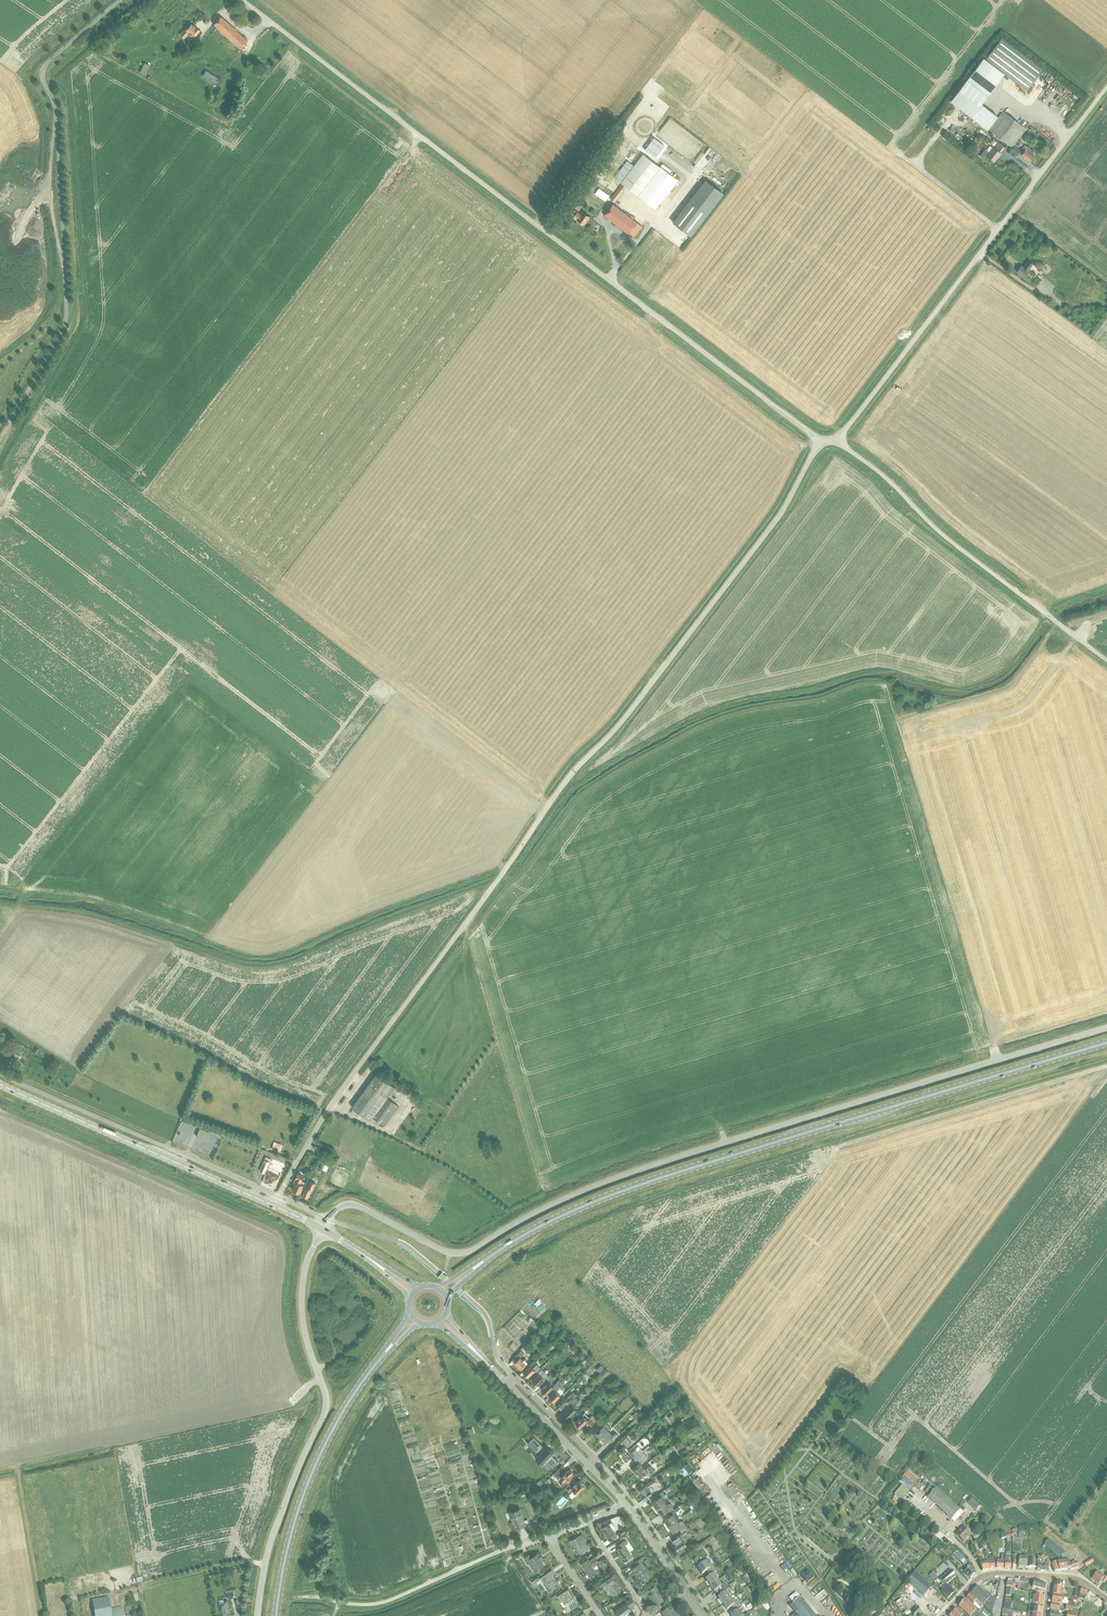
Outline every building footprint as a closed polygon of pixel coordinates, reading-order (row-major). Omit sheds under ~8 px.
[(239,48),(247,41),(221,16),(214,24),(239,48)] [(184,30),(180,35),(183,38),(184,38),(188,34),(192,38),(200,30),(192,23),(185,31),(184,30)] [(1004,74),(1026,91),(1043,69),(1001,38),(953,101),(988,129),(998,115),(982,102),(1004,74)] [(140,72),(145,75),(147,70),(148,67),(149,65),(148,64),(146,63),(144,63),(142,68),(142,67),(141,69),(140,71),(140,72)] [(205,72),(202,76),(207,78),(207,79),(208,79),(211,81),(212,80),(215,81),(216,80),(218,78),(213,75),(212,76),(211,76),(212,74),(206,70),(204,72),(205,72)] [(1012,147),(1026,129),(1003,111),(989,129),(1012,147)] [(985,149),(979,157),(986,162),(989,159),(993,162),(1001,153),(993,147),(989,144),(985,149)] [(1030,162),(1034,156),(1030,154),(1033,151),(1025,145),(1022,149),(1024,151),(1021,155),(1030,162)] [(1021,151),(1014,146),(1010,151),(1017,156),(1021,151)] [(643,153),(621,182),(638,196),(660,167),(643,153)] [(655,209),(678,180),(660,167),(638,196),(655,209)] [(705,180),(673,222),(690,236),(723,194),(705,180)] [(619,188),(611,199),(615,202),(623,191),(619,188)] [(580,210),(572,220),(579,225),(583,220),(585,221),(589,216),(583,212),(587,207),(583,203),(579,209),(580,210)] [(633,237),(642,226),(613,204),(604,215),(633,237)] [(1021,266),(1017,272),(1021,275),(1020,275),(1029,282),(1032,279),(1026,274),(1028,271),(1027,270),(1031,264),(1027,261),(1022,267),(1021,266)] [(1066,304),(1062,309),(1068,313),(1072,308),(1066,304)] [(373,1118),(381,1123),(395,1104),(387,1098),(395,1088),(376,1074),(352,1107),(371,1121),(373,1118)] [(205,1140),(209,1132),(200,1128),(196,1136),(205,1140)] [(259,1171),(264,1173),(271,1160),(265,1157),(259,1171)] [(302,1180),(304,1175),(298,1172),(295,1178),(293,1183),(295,1184),(292,1190),(295,1191),(294,1192),(298,1194),(299,1193),(303,1185),(304,1181),(302,1180)] [(274,1187),(278,1178),(279,1177),(269,1173),(268,1176),(265,1175),(262,1181),(266,1183),(274,1187)] [(306,1186),(302,1195),(303,1195),(303,1196),(306,1198),(307,1197),(308,1197),(312,1189),(313,1190),(316,1183),(309,1180),(307,1187),(306,1186)] [(545,1349),(548,1352),(554,1346),(551,1343),(545,1349)] [(521,1369),(526,1363),(528,1362),(526,1360),(527,1359),(525,1358),(523,1360),(520,1357),(524,1353),(521,1350),(513,1358),(516,1361),(514,1362),(521,1369)] [(537,1364),(535,1366),(533,1368),(530,1364),(523,1371),(528,1376),(533,1372),(534,1372),(535,1370),(536,1371),(540,1367),(537,1364)] [(605,1368),(600,1373),(605,1377),(609,1372),(605,1368)] [(544,1379),(546,1378),(548,1380),(552,1376),(550,1374),(548,1376),(542,1369),(536,1375),(537,1376),(532,1380),(535,1384),(537,1386),(544,1379)] [(557,1386),(558,1385),(562,1381),(559,1379),(552,1386),(551,1384),(552,1383),(550,1382),(554,1378),(552,1376),(548,1380),(547,1381),(548,1382),(541,1389),(543,1391),(543,1392),(545,1394),(546,1394),(552,1388),(554,1390),(557,1386)] [(557,1386),(554,1390),(555,1391),(549,1397),(551,1399),(550,1399),(553,1402),(553,1401),(554,1402),(561,1394),(557,1390),(560,1387),(558,1385),(557,1386)] [(623,1398),(624,1396),(620,1391),(618,1393),(613,1397),(618,1402),(623,1398)] [(558,1406),(560,1408),(565,1403),(565,1404),(566,1403),(568,1405),(569,1403),(576,1397),(572,1392),(565,1399),(563,1396),(555,1403),(556,1404),(555,1404),(558,1407),(558,1406)] [(568,1410),(565,1413),(566,1414),(566,1415),(567,1416),(568,1416),(569,1417),(576,1410),(574,1408),(575,1407),(577,1405),(575,1404),(579,1400),(576,1397),(569,1403),(571,1405),(567,1409),(568,1410)] [(594,1421),(596,1419),(592,1415),(590,1417),(589,1418),(584,1412),(582,1415),(579,1412),(576,1414),(579,1418),(575,1422),(576,1422),(575,1423),(577,1425),(578,1425),(581,1427),(586,1422),(590,1426),(594,1421)] [(672,1414),(668,1417),(672,1422),(676,1419),(672,1414)] [(687,1414),(681,1420),(684,1424),(691,1419),(687,1414)] [(611,1428),(604,1420),(599,1425),(601,1428),(598,1431),(599,1431),(597,1433),(601,1438),(608,1431),(611,1428)] [(613,1440),(618,1435),(615,1432),(612,1435),(608,1431),(601,1438),(605,1442),(607,1440),(608,1441),(611,1438),(613,1440)] [(621,1456),(629,1449),(627,1447),(631,1443),(626,1437),(620,1442),(623,1446),(617,1451),(621,1456)] [(534,1438),(529,1443),(535,1450),(539,1454),(540,1454),(536,1458),(538,1459),(537,1459),(542,1464),(546,1460),(552,1466),(557,1461),(558,1462),(558,1461),(552,1455),(554,1453),(549,1448),(547,1450),(545,1448),(538,1441),(535,1438),(534,1438)] [(631,1452),(629,1449),(621,1456),(625,1461),(632,1456),(635,1459),(641,1454),(643,1451),(641,1448),(638,1451),(636,1448),(631,1452)] [(686,1448),(679,1453),(681,1456),(688,1451),(686,1448)] [(638,1462),(631,1468),(635,1473),(643,1466),(641,1464),(646,1460),(643,1457),(646,1454),(643,1451),(641,1454),(635,1459),(638,1462)] [(687,1464),(683,1466),(688,1473),(692,1470),(690,1467),(689,1466),(689,1465),(688,1465),(688,1464),(687,1464)] [(562,1465),(554,1473),(559,1478),(560,1477),(564,1480),(560,1484),(563,1486),(573,1476),(571,1474),(571,1473),(572,1471),(569,1469),(568,1470),(568,1469),(567,1470),(567,1469),(566,1469),(563,1466),(563,1465),(562,1465)] [(645,1469),(643,1466),(635,1473),(640,1478),(646,1472),(649,1476),(655,1471),(650,1465),(645,1469)] [(654,1478),(638,1490),(641,1494),(644,1498),(652,1493),(648,1487),(650,1486),(651,1485),(656,1482),(654,1478)] [(571,1487),(568,1490),(570,1493),(572,1491),(575,1495),(577,1493),(578,1494),(586,1486),(581,1480),(580,1481),(579,1480),(577,1481),(575,1479),(569,1485),(571,1487)] [(909,1491),(902,1485),(894,1495),(901,1500),(909,1491)] [(936,1488),(928,1498),(954,1522),(958,1518),(963,1512),(961,1510),(960,1511),(936,1488)] [(663,1504),(665,1502),(664,1500),(666,1497),(662,1491),(656,1495),(658,1498),(652,1502),(654,1504),(653,1504),(656,1509),(663,1504)] [(966,1501),(976,1511),(980,1507),(969,1497),(966,1501)] [(663,1504),(656,1509),(658,1512),(659,1512),(661,1514),(667,1510),(668,1513),(674,1509),(670,1503),(666,1504),(665,1502),(663,1504)] [(674,1509),(668,1513),(670,1515),(664,1519),(666,1521),(665,1522),(668,1526),(677,1520),(676,1518),(678,1514),(676,1511),(679,1509),(678,1507),(674,1509)] [(512,1529),(525,1524),(520,1509),(510,1512),(513,1523),(510,1524),(512,1529)] [(987,1513),(984,1518),(992,1523),(995,1518),(987,1513)] [(606,1520),(598,1523),(601,1527),(609,1540),(616,1535),(609,1523),(608,1523),(606,1520)] [(677,1520),(668,1526),(670,1530),(671,1529),(673,1532),(678,1528),(680,1530),(686,1526),(682,1520),(678,1521),(677,1520)] [(965,1525),(956,1535),(964,1542),(971,1535),(967,1532),(970,1529),(965,1525)] [(686,1526),(680,1530),(682,1533),(672,1540),(675,1544),(675,1545),(674,1546),(676,1548),(677,1548),(678,1548),(686,1543),(682,1537),(688,1533),(686,1530),(688,1529),(686,1526)] [(627,1528),(617,1534),(620,1538),(630,1532),(627,1528)] [(574,1538),(570,1540),(576,1553),(581,1551),(580,1549),(583,1548),(583,1549),(588,1547),(582,1534),(577,1537),(578,1537),(575,1539),(574,1538)] [(1048,1539),(1044,1544),(1058,1557),(1061,1556),(1062,1561),(1063,1561),(1063,1562),(1066,1570),(1072,1569),(1070,1564),(1065,1553),(1061,1550),(1058,1547),(1048,1539)] [(620,1548),(617,1550),(621,1556),(619,1557),(622,1562),(624,1560),(632,1556),(624,1545),(628,1543),(626,1540),(618,1545),(620,1547),(620,1548)] [(1070,1564),(1072,1569),(1077,1568),(1079,1567),(1076,1562),(1075,1559),(1074,1557),(1070,1549),(1067,1551),(1071,1558),(1072,1558),(1073,1560),(1069,1561),(1070,1564)] [(526,1556),(525,1556),(531,1566),(533,1565),(536,1569),(534,1570),(534,1571),(544,1564),(541,1560),(542,1559),(540,1556),(542,1555),(539,1551),(531,1557),(529,1554),(528,1554),(526,1556)] [(959,1551),(954,1556),(959,1562),(964,1557),(959,1551)] [(1019,1557),(1018,1567),(1026,1568),(1027,1560),(1027,1557),(1032,1557),(1032,1555),(1024,1554),(1023,1557),(1019,1557)] [(1037,1568),(1036,1570),(1044,1571),(1048,1571),(1048,1566),(1045,1563),(1045,1566),(1041,1565),(1041,1564),(1044,1562),(1043,1561),(1040,1558),(1040,1555),(1037,1555),(1037,1560),(1037,1568)] [(596,1572),(591,1565),(597,1561),(595,1557),(589,1561),(588,1559),(581,1564),(589,1577),(596,1572)] [(1027,1560),(1026,1568),(1037,1568),(1037,1560),(1032,1560),(1032,1557),(1027,1557),(1027,1560)] [(988,1570),(987,1563),(987,1562),(983,1563),(982,1558),(978,1559),(980,1566),(981,1566),(982,1571),(988,1570)] [(697,1559),(693,1561),(698,1568),(697,1568),(702,1574),(707,1571),(708,1573),(714,1569),(710,1564),(708,1559),(705,1562),(701,1565),(697,1559)] [(1048,1559),(1046,1561),(1049,1565),(1051,1564),(1054,1571),(1054,1572),(1060,1571),(1059,1571),(1056,1562),(1052,1563),(1048,1559)] [(1063,1561),(1056,1562),(1059,1571),(1060,1571),(1066,1570),(1063,1562),(1063,1561)] [(643,1581),(648,1578),(639,1563),(631,1568),(637,1577),(634,1579),(638,1586),(644,1582),(643,1581)] [(970,1578),(975,1574),(966,1563),(962,1565),(967,1570),(964,1572),(970,1578)] [(714,1569),(708,1573),(710,1576),(706,1580),(710,1586),(718,1580),(714,1574),(716,1572),(714,1569)] [(550,1571),(541,1577),(545,1584),(550,1591),(553,1588),(560,1583),(558,1579),(556,1580),(552,1574),(554,1573),(553,1573),(552,1571),(551,1570),(550,1571)] [(939,1580),(943,1584),(945,1586),(956,1576),(952,1572),(951,1570),(948,1573),(945,1575),(940,1580),(939,1580)] [(808,1588),(818,1581),(812,1571),(802,1578),(808,1588)] [(1104,1577),(1097,1572),(1092,1579),(1099,1584),(1101,1581),(1104,1584),(1106,1579),(1106,1573),(1104,1577)] [(924,1596),(932,1587),(915,1573),(907,1582),(924,1596)] [(613,1595),(620,1590),(614,1581),(612,1577),(602,1583),(604,1587),(607,1585),(613,1595)] [(1008,1582),(1007,1587),(1017,1590),(1018,1584),(1019,1580),(1013,1579),(1009,1579),(1008,1582)] [(722,1586),(718,1580),(710,1586),(714,1592),(719,1589),(721,1591),(727,1587),(725,1584),(722,1586)] [(1044,1592),(1046,1584),(1034,1581),(1032,1587),(1038,1588),(1037,1590),(1044,1592)] [(943,1584),(939,1587),(943,1591),(941,1592),(947,1599),(954,1593),(948,1586),(946,1588),(945,1586),(943,1584)] [(656,1605),(662,1600),(656,1590),(657,1590),(654,1586),(648,1590),(651,1593),(649,1594),(656,1605)] [(995,1599),(990,1597),(979,1587),(977,1586),(970,1594),(981,1604),(983,1606),(991,1614),(995,1599)] [(1061,1587),(1054,1586),(1053,1594),(1062,1596),(1063,1588),(1061,1588),(1061,1587)] [(733,1596),(730,1592),(727,1587),(721,1591),(723,1594),(718,1597),(723,1604),(730,1598),(733,1596)] [(1077,1598),(1084,1601),(1084,1599),(1087,1596),(1090,1592),(1087,1590),(1081,1588),(1079,1593),(1077,1598)] [(235,1597),(233,1589),(225,1590),(227,1598),(235,1597)] [(567,1611),(578,1604),(573,1598),(574,1597),(568,1589),(557,1596),(560,1601),(562,1600),(567,1607),(565,1608),(567,1611)] [(1005,1596),(1012,1597),(1014,1597),(1015,1590),(1006,1589),(1005,1596)] [(796,1593),(789,1598),(793,1603),(800,1598),(798,1595),(796,1593)] [(1034,1593),(1033,1604),(1042,1605),(1044,1596),(1038,1595),(1038,1593),(1034,1593)] [(981,1604),(970,1594),(966,1598),(973,1604),(975,1602),(981,1607),(983,1606),(981,1604)] [(1062,1596),(1053,1594),(1052,1603),(1061,1604),(1062,1601),(1067,1601),(1067,1597),(1062,1596)] [(1093,1595),(1089,1600),(1095,1605),(1099,1600),(1093,1595)] [(121,1607),(110,1609),(108,1597),(91,1600),(94,1615),(123,1615),(121,1607)] [(614,1611),(618,1615),(621,1615),(631,1609),(629,1607),(636,1603),(631,1597),(625,1601),(626,1603),(614,1611)] [(732,1601),(730,1598),(723,1604),(727,1610),(732,1606),(734,1609),(740,1605),(736,1599),(732,1601)] [(790,1606),(790,1607),(795,1613),(792,1615),(815,1615),(800,1598),(790,1606)] [(220,1604),(222,1614),(230,1612),(228,1600),(224,1601),(224,1603),(220,1604)] [(976,1610),(965,1600),(958,1607),(969,1615),(971,1615),(972,1615),(982,1615),(976,1610)] [(1029,1603),(1029,1606),(1033,1607),(1032,1614),(1041,1615),(1042,1605),(1033,1604),(1029,1603)] [(1105,1607),(1100,1604),(1093,1613),(1097,1615),(1098,1615),(1105,1607)] [(734,1609),(735,1612),(731,1615),(743,1615),(739,1610),(742,1608),(740,1605),(734,1609)] [(877,1611),(875,1608),(867,1614),(869,1615),(871,1615),(877,1611)] [(917,1608),(911,1613),(912,1614),(913,1615),(918,1615),(920,1615),(921,1615),(925,1615),(917,1608)]
